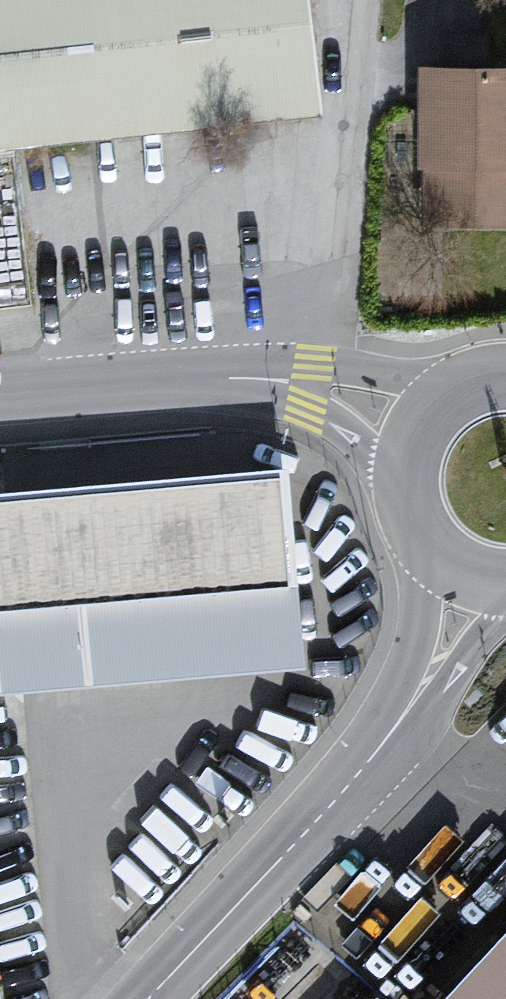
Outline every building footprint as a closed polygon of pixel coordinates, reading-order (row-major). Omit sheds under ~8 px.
[(318,107),(306,0),(0,0),(0,142),(318,107)] [(417,64),(423,227),(505,224),(505,61),(417,64)] [(0,488),(0,687),(299,662),(282,465),(0,488)] [(452,998),(505,998),(505,942),(452,998)]
